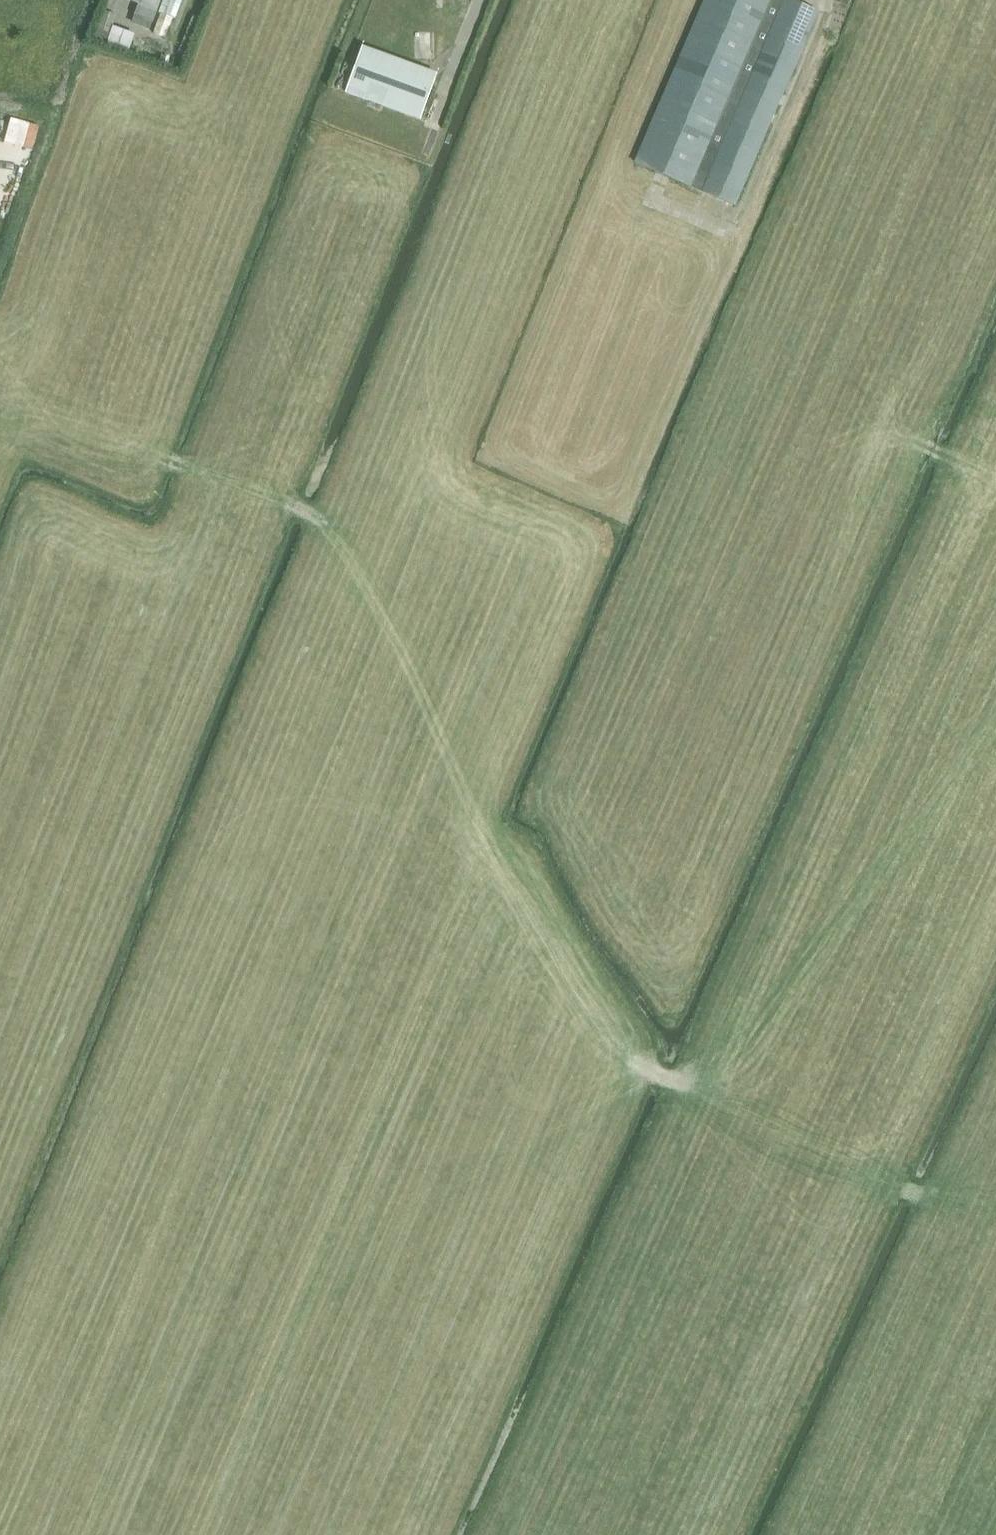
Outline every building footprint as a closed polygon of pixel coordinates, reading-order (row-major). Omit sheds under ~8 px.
[(138,3),(134,15),(152,22),(160,0),(130,0),(138,3)] [(736,205),(818,11),(792,0),(704,0),(636,163),(736,205)] [(414,5),(403,5),(403,1),(389,1),(388,30),(413,30),(414,5)] [(113,23),(106,40),(128,48),(134,31),(113,23)] [(422,118),(438,72),(362,45),(346,92),(356,95),(422,118)]
